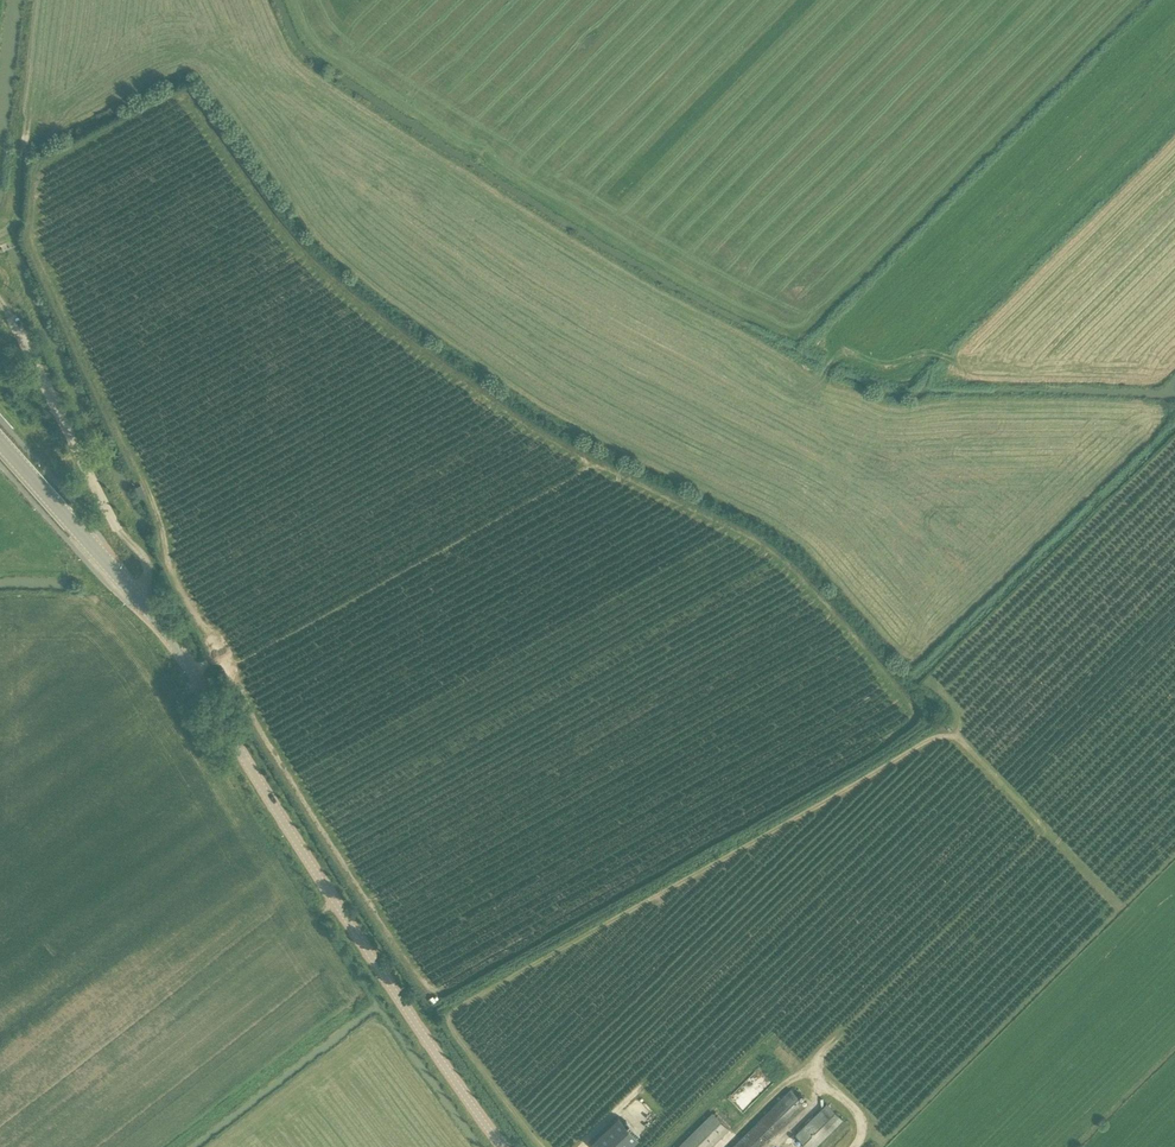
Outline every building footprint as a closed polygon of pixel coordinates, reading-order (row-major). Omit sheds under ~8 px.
[(791,1088),(731,1146),(763,1146),(807,1104),(791,1088)] [(640,1134),(657,1115),(637,1097),(620,1115),(640,1134)] [(828,1102),(796,1133),(810,1146),(814,1146),(843,1118),(828,1102)] [(713,1111),(677,1146),(708,1146),(728,1127),(713,1111)] [(637,1136),(617,1116),(590,1142),(595,1146),(626,1146),(637,1136)]
